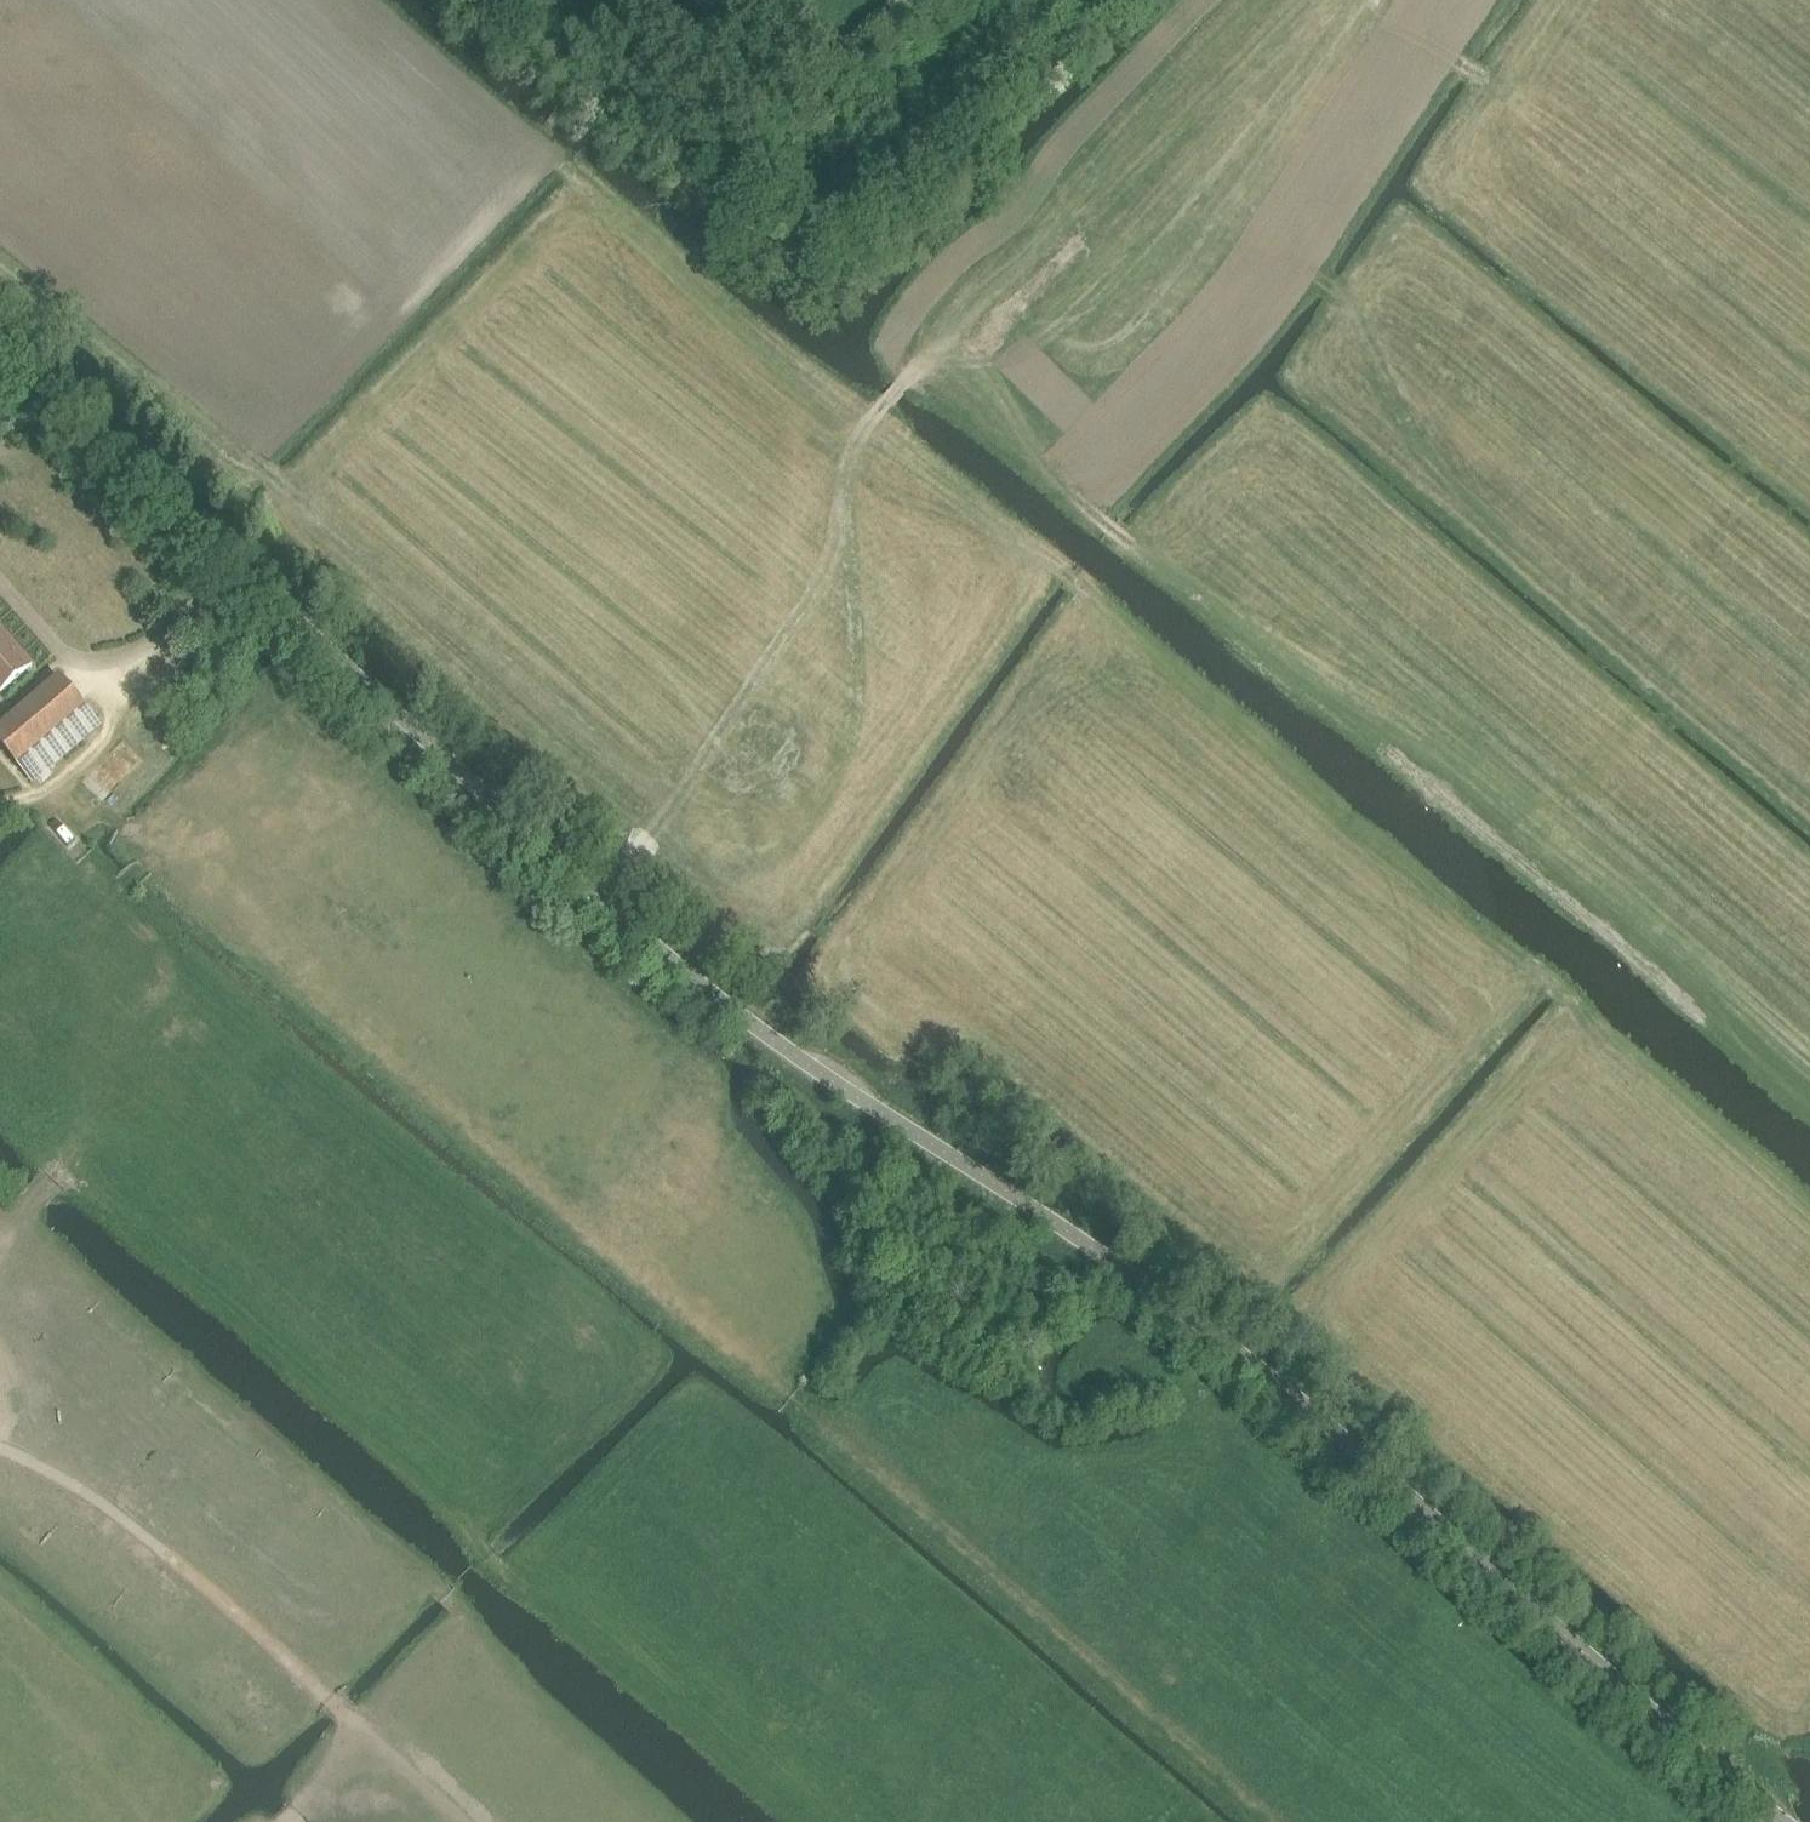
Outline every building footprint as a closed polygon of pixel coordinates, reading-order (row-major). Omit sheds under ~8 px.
[(25,660),(0,630),(0,693),(31,666),(25,660)] [(101,727),(60,679),(0,729),(0,743),(34,784),(101,727)]
